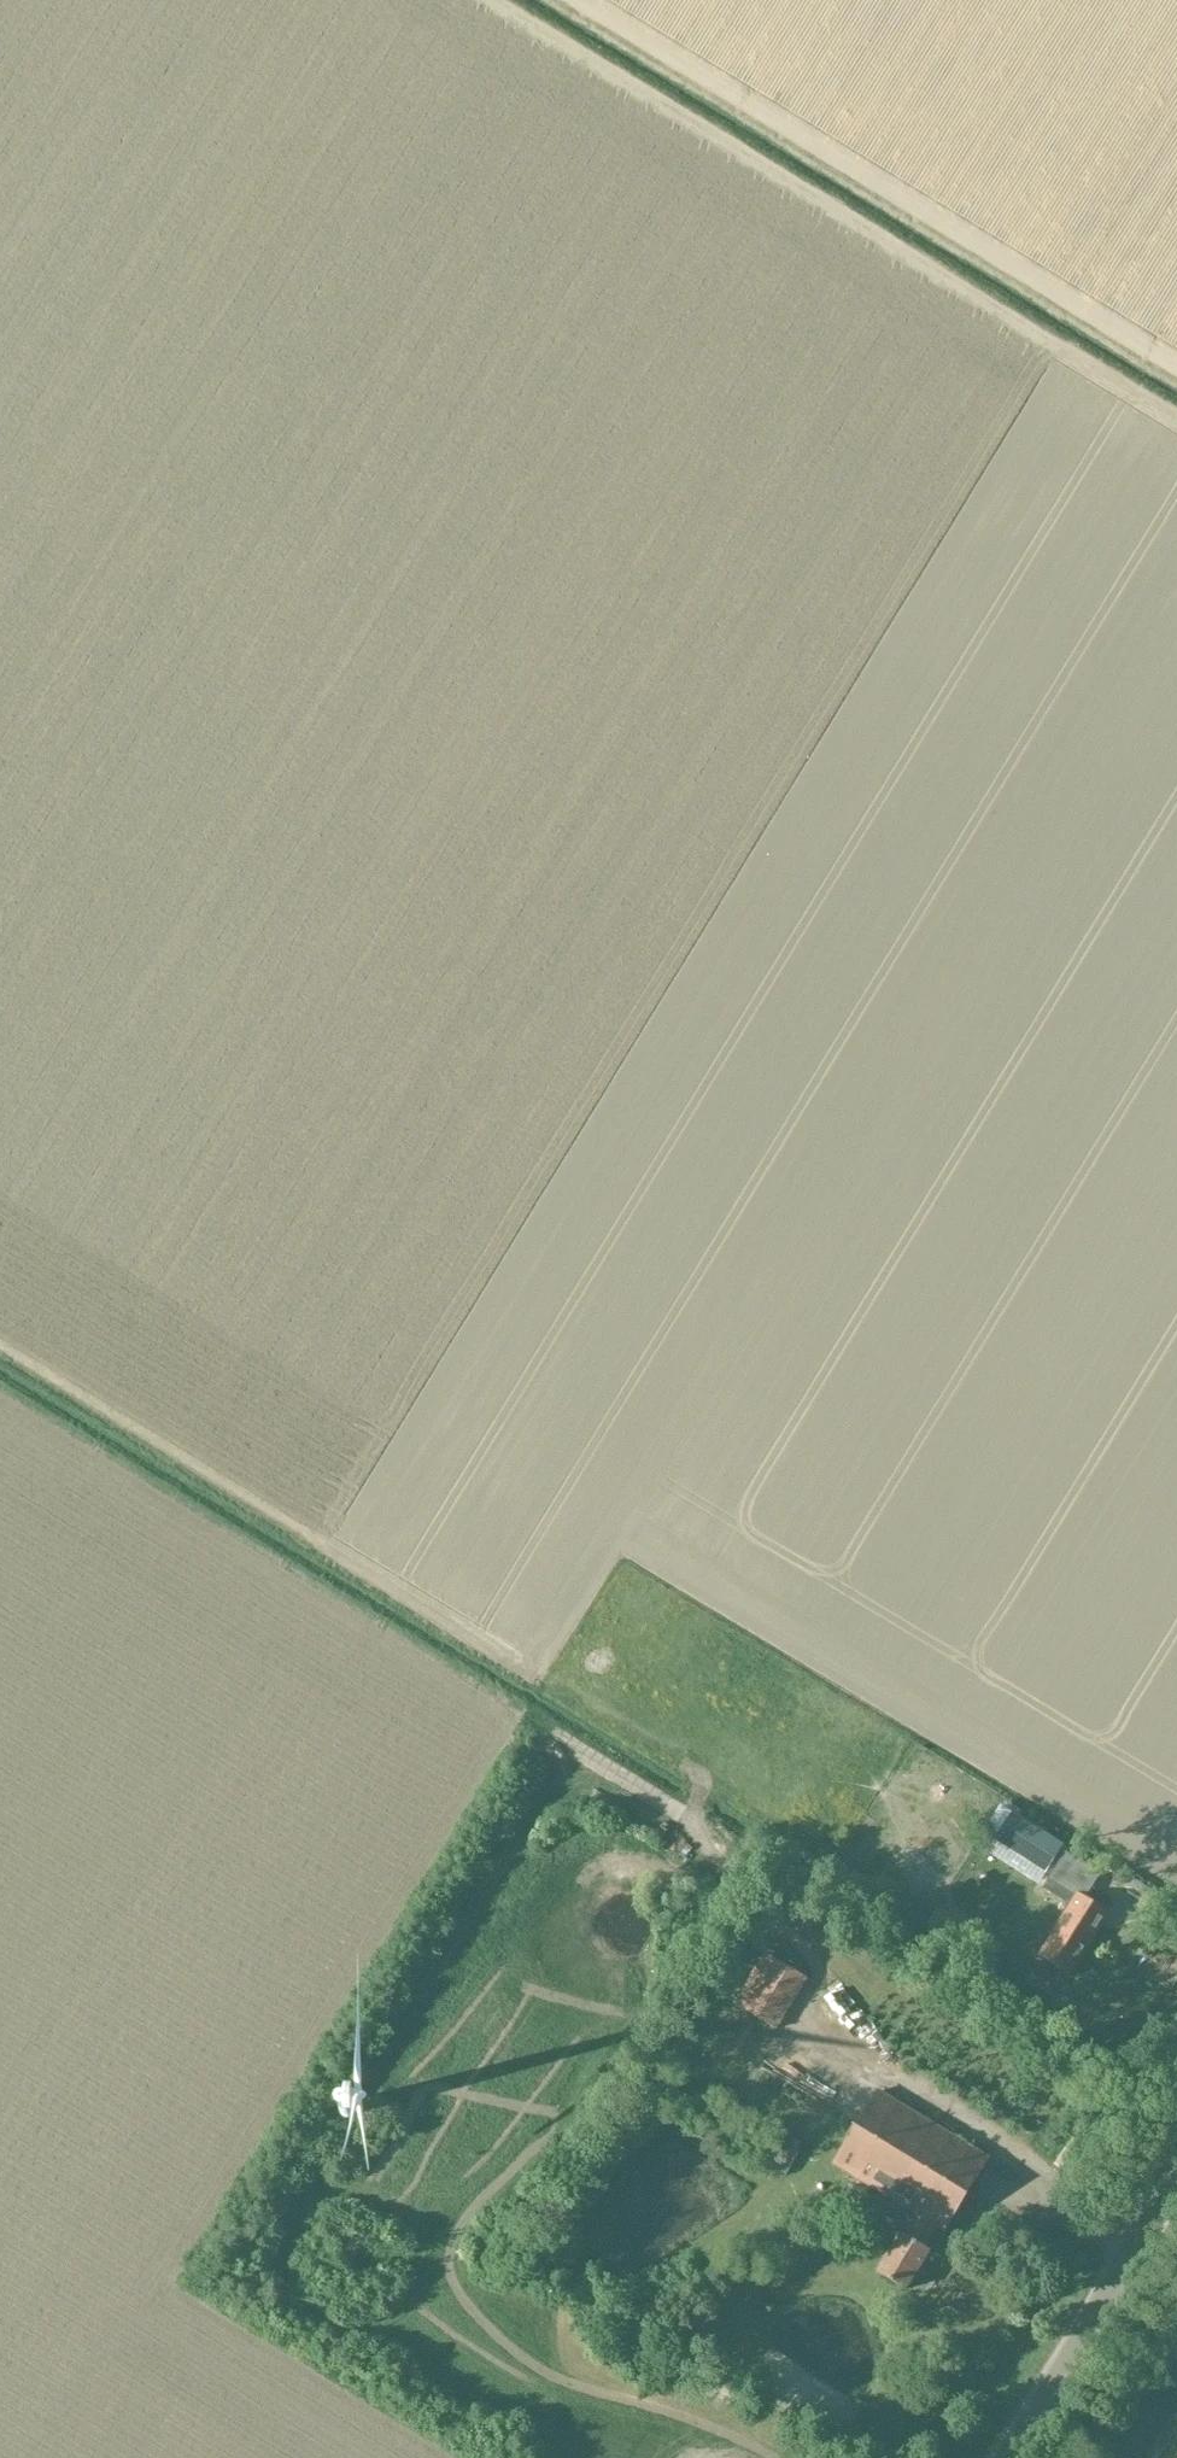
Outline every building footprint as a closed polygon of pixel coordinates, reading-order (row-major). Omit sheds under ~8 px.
[(1106,1916),(1083,1901),(1099,1875),(1065,1853),(1040,1891),(1068,1908),(1037,1957),(1068,1977),(1106,1916)] [(775,2032),(807,1981),(763,1954),(732,2006),(775,2032)] [(774,2119),(808,2060),(772,2040),(738,2098),(774,2119)] [(943,2233),(987,2160),(877,2093),(832,2167),(918,2218),(905,2238),(900,2235),(877,2275),(905,2292),(929,2253),(924,2250),(936,2229),(943,2233)] [(344,2119),(348,2120),(351,2119),(353,2118),(355,2115),(356,2112),(355,2109),(353,2106),(351,2104),(347,2104),(344,2104),(342,2106),(340,2109),(339,2112),(340,2115),(342,2118),(344,2119)]
